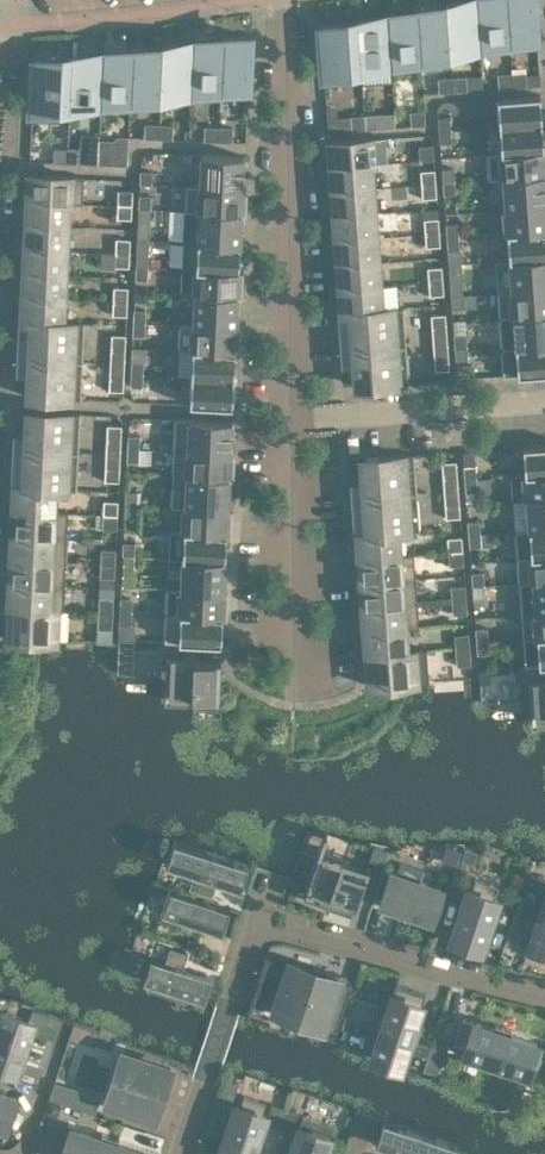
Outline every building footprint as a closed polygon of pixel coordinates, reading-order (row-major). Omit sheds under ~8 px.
[(446,4),(447,4),(450,49),(451,49),(481,47),(481,43),(480,43),(477,0),(456,0),(446,1),(446,4)] [(480,43),(481,43),(511,41),(511,37),(510,38),(507,0),(477,0),(480,43)] [(535,0),(507,0),(510,38),(511,37),(538,35),(535,0)] [(416,7),(417,10),(418,10),(421,55),(422,55),(452,53),(451,49),(450,49),(447,4),(446,4),(416,7)] [(387,13),(387,16),(388,16),(391,61),(392,61),(422,59),(422,55),(421,55),(418,10),(417,10),(387,13)] [(357,18),(357,22),(358,22),(361,67),(362,67),(392,65),(392,61),(391,61),(388,16),(387,16),(357,18)] [(320,25),(324,73),(363,70),(362,67),(361,67),(358,22),(357,22),(320,25)] [(249,85),(251,36),(223,35),(222,40),(223,40),(221,84),(222,84),(249,85)] [(222,89),(222,84),(221,84),(223,40),(222,40),(193,39),(192,44),(193,44),(191,87),(192,87),(222,89)] [(192,93),(192,87),(191,87),(193,44),(192,44),(162,43),(162,48),(163,48),(161,91),(162,91),(192,93)] [(162,96),(162,91),(161,91),(163,48),(162,48),(132,46),(132,52),(133,52),(131,95),(132,95),(162,96)] [(131,100),(132,95),(131,95),(133,52),(132,52),(102,50),(102,55),(103,56),(100,99),(101,99),(131,100)] [(101,104),(101,99),(100,99),(103,56),(102,55),(72,54),(71,59),(72,59),(70,103),(71,103),(101,104)] [(34,58),(32,106),(71,108),(71,103),(70,103),(72,59),(71,59),(34,58)] [(527,85),(526,71),(512,72),(513,86),(527,85)] [(498,73),(499,87),(513,86),(512,72),(498,73)] [(468,89),(466,75),(452,76),(453,90),(468,89)] [(438,77),(439,91),(453,90),(452,76),(438,77)] [(541,94),(498,97),(500,125),(543,122),(541,94)] [(426,124),(425,109),(410,110),(411,125),(426,124)] [(380,127),(379,113),(365,114),(366,128),(380,127)] [(351,115),(352,129),(366,128),(365,114),(351,115)] [(450,115),(438,116),(439,129),(451,128),(450,115)] [(145,122),(144,137),(159,137),(159,123),(145,122)] [(543,122),(500,125),(502,151),(502,152),(544,149),(543,122)] [(173,138),(173,124),(159,123),(159,137),(173,138)] [(205,125),(204,139),(218,140),(219,126),(205,125)] [(233,141),(233,126),(219,126),(218,140),(233,141)] [(440,142),(452,141),(451,128),(439,129),(440,142)] [(99,138),(98,163),(113,164),(127,164),(128,150),(129,135),(118,134),(113,139),(99,138)] [(384,137),(329,141),(331,166),(374,163),(386,162),(384,137)] [(419,145),(420,159),(434,158),(433,144),(419,145)] [(54,147),(53,161),(67,162),(68,147),(54,147)] [(82,162),(82,148),(68,147),(67,162),(82,162)] [(504,177),(504,176),(544,173),(544,152),(544,149),(502,152),(502,151),(488,152),(490,178),(504,177)] [(202,153),(201,184),(201,185),(243,187),(245,155),(202,153)] [(374,163),(331,166),(333,190),(376,187),(374,163)] [(454,167),(442,168),(443,181),(455,180),(454,167)] [(435,168),(421,169),(422,184),(436,183),(435,168)] [(141,170),(140,183),(152,183),(153,170),(141,170)] [(84,176),(30,173),(28,199),(71,200),(71,202),(83,202),(84,176)] [(504,176),(504,177),(506,208),(544,205),(544,173),(504,176)] [(444,193),(456,192),(455,180),(443,181),(444,193)] [(423,197),(437,196),(436,183),(422,184),(423,197)] [(185,210),(199,210),(242,212),(243,187),(201,185),(201,184),(186,184),(185,210)] [(376,187),(333,190),(335,214),(378,211),(376,187)] [(133,189),(119,189),(118,203),(132,204),(133,189)] [(152,194),(140,194),(139,207),(151,207),(152,194)] [(71,200),(28,199),(27,223),(70,225),(71,202),(71,200)] [(117,217),(132,218),(132,204),(118,203),(117,217)] [(506,208),(508,232),(544,229),(544,205),(506,208)] [(138,220),(138,238),(150,238),(150,220),(151,207),(139,207),(138,220)] [(185,210),(184,240),(198,241),(241,243),(242,212),(199,210),(185,210)] [(378,211),(335,214),(337,239),(379,235),(378,211)] [(439,217),(424,218),(426,232),(440,231),(439,217)] [(458,222),(446,223),(447,236),(459,235),(458,222)] [(70,225),(27,223),(26,247),(69,249),(70,225)] [(508,232),(510,259),(544,256),(544,229),(508,232)] [(427,246),(441,245),(440,231),(426,232),(427,246)] [(379,235),(337,239),(338,263),(381,260),(379,235)] [(448,249),(460,248),(459,235),(447,236),(448,249)] [(131,238),(116,237),(116,251),(130,252),(131,238)] [(241,243),(198,241),(184,240),(182,267),(240,270),(241,243)] [(69,249),(26,247),(25,271),(68,273),(69,249)] [(115,265),(129,266),(130,252),(116,251),(115,265)] [(149,253),(137,252),(136,265),(148,266),(149,253)] [(510,259),(512,289),(512,290),(544,288),(544,256),(510,259)] [(381,260),(338,263),(340,287),(383,284),(381,260)] [(136,278),(148,279),(148,266),(136,265),(136,278)] [(442,265),(428,266),(429,281),(443,279),(442,265)] [(240,270),(182,267),(181,292),(196,292),(238,294),(240,270)] [(68,273),(25,271),(24,296),(67,298),(68,273)] [(430,294),(444,293),(443,279),(429,281),(430,294)] [(463,281),(451,282),(452,295),(463,294),(463,281)] [(342,312),(351,311),(385,308),(384,307),(383,284),(340,287),(342,312)] [(128,286),(114,286),(114,300),(128,300),(128,286)] [(498,290),(500,316),(544,312),(544,288),(512,290),(512,289),(498,290)] [(238,294),(196,292),(194,323),(194,324),(237,326),(238,294)] [(452,307),(464,307),(463,294),(452,295),(452,307)] [(23,321),(32,321),(32,320),(66,322),(66,321),(67,298),(24,296),(23,321)] [(113,314),(127,314),(128,300),(114,300),(113,314)] [(351,311),(357,386),(409,382),(404,305),(384,307),(385,308),(351,311)] [(146,309),(134,308),(134,321),(146,321),(146,309)] [(500,316),(502,347),(516,346),(544,344),(544,312),(500,316)] [(446,313),(431,314),(433,328),(447,327),(446,313)] [(32,321),(29,396),(81,398),(85,322),(66,321),(66,322),(32,320),(32,321)] [(133,334),(145,334),(146,321),(134,321),(133,334)] [(179,348),(193,349),(193,348),(236,350),(237,326),(194,324),(194,323),(180,322),(179,348)] [(447,327),(433,328),(434,342),(448,341),(447,327)] [(466,332),(454,333),(455,346),(467,345),(466,332)] [(126,334),(112,333),(111,347),(126,348),(126,334)] [(448,341),(434,342),(435,356),(449,354),(448,341)] [(502,347),(504,375),(544,372),(544,344),(516,346),(502,347)] [(456,359),(468,358),(467,345),(455,346),(456,359)] [(126,348),(111,347),(111,361),(125,362),(126,348)] [(236,350),(193,348),(193,349),(192,375),(235,377),(236,350)] [(449,354),(435,356),(436,370),(450,368),(449,354)] [(144,360),(132,359),(131,372),(143,373),(144,360)] [(125,362),(111,361),(110,375),(124,376),(125,362)] [(458,378),(472,377),(471,363),(457,364),(458,378)] [(131,385),(143,386),(143,373),(131,372),(131,385)] [(124,376),(110,375),(109,389),(124,390),(124,376)] [(190,403),(233,405),(235,377),(192,375),(190,403)] [(28,410),(24,484),(24,485),(58,487),(58,488),(77,489),(81,412),(28,410)] [(233,420),(176,417),(174,449),(231,452),(233,420)] [(122,425),(108,424),(107,438),(121,439),(122,425)] [(140,435),(129,434),(128,447),(140,448),(140,435)] [(121,439),(107,438),(106,452),(121,453),(121,439)] [(523,445),(525,473),(544,472),(544,443),(523,445)] [(127,460),(139,461),(140,448),(128,447),(127,460)] [(231,452),(174,449),(173,473),(230,476),(231,452)] [(121,453),(106,452),(106,466),(120,467),(121,453)] [(362,457),(367,531),(367,532),(401,530),(401,531),(420,529),(415,453),(362,457)] [(442,461),(443,475),(458,474),(457,460),(442,461)] [(476,464),(464,465),(465,478),(477,477),(476,464)] [(120,467),(106,466),(105,480),(119,481),(120,467)] [(527,498),(544,496),(544,472),(525,473),(511,474),(513,499),(527,498)] [(173,473),(171,506),(186,507),(186,506),(228,508),(229,504),(232,501),(233,490),(229,486),(230,476),(173,473)] [(458,474),(443,475),(444,489),(459,488),(458,474)] [(466,490),(478,490),(477,477),(465,478),(466,490)] [(24,484),(15,484),(14,509),(57,511),(57,510),(58,488),(58,487),(24,485),(24,484)] [(459,488),(444,489),(445,503),(460,502),(459,488)] [(138,490),(126,490),(125,503),(137,503),(138,490)] [(527,498),(529,529),(544,528),(544,496),(527,498)] [(118,500),(104,499),(103,513),(118,514),(118,500)] [(460,502),(445,503),(446,517),(461,516),(460,502)] [(125,516),(137,516),(137,503),(125,503),(125,516)] [(228,508),(186,506),(186,507),(184,530),(227,532),(228,508)] [(69,511),(57,510),(57,511),(14,509),(13,533),(67,536),(69,511)] [(103,527),(117,528),(118,514),(103,513),(103,527)] [(480,519),(468,520),(469,533),(481,532),(480,519)] [(515,530),(517,557),(531,556),(544,555),(544,528),(529,529),(515,530)] [(227,532),(184,530),(183,557),(226,559),(227,532)] [(402,554),(402,553),(401,531),(401,530),(367,532),(367,531),(358,532),(360,557),(402,554)] [(470,546),(482,545),(481,532),(469,533),(470,546)] [(12,558),(66,560),(67,536),(13,533),(12,558)] [(462,536),(448,537),(449,551),(463,550),(462,536)] [(135,542),(123,541),(123,554),(135,555),(135,542)] [(116,549),(102,548),(101,562),(115,563),(116,549)] [(450,565),(464,564),(463,550),(449,551),(450,565)] [(414,552),(402,553),(402,554),(360,557),(361,581),(416,577),(414,552)] [(122,567),(134,568),(135,555),(123,554),(122,567)] [(517,557),(519,581),(544,579),(544,555),(531,556),(517,557)] [(226,559),(183,557),(182,588),(224,591),(226,559)] [(10,582),(65,584),(66,560),(12,558),(10,582)] [(100,576),(115,577),(115,563),(101,562),(100,576)] [(484,571),(472,572),(473,584),(485,584),(484,571)] [(363,605),(418,601),(416,577),(361,581),(363,605)] [(519,581),(521,613),(544,611),(544,579),(519,581)] [(58,609),(64,610),(65,584),(10,582),(9,606),(58,608),(58,609)] [(466,584),(451,585),(452,599),(467,598),(466,584)] [(474,597),(486,596),(485,584),(473,584),(474,597)] [(224,591),(182,588),(167,588),(166,612),(223,615),(224,591)] [(114,597),(99,596),(99,610),(113,611),(114,597)] [(133,598),(121,597),(120,610),(132,610),(133,598)] [(453,613),(468,612),(467,598),(452,599),(453,613)] [(408,628),(420,627),(418,601),(363,605),(365,630),(408,627),(408,628)] [(56,639),(58,609),(58,608),(9,606),(8,637),(56,639)] [(98,627),(112,628),(113,611),(99,610),(98,627)] [(119,623),(131,623),(132,610),(120,610),(119,623)] [(537,637),(537,636),(544,635),(544,611),(521,613),(523,638),(537,637)] [(165,640),(222,643),(223,615),(166,612),(165,640)] [(488,626),(476,627),(477,640),(489,639),(488,626)] [(409,650),(408,628),(408,627),(365,630),(367,654),(409,651),(409,650)] [(469,632),(455,633),(456,647),(470,646),(469,632)] [(523,638),(525,665),(539,664),(544,663),(544,635),(537,636),(537,637),(523,638)] [(135,672),(136,639),(120,638),(118,672),(135,672)] [(478,653),(490,652),(489,639),(477,640),(478,653)] [(457,664),(471,663),(470,646),(456,647),(457,664)] [(369,685),(429,681),(427,649),(409,650),(409,651),(367,654),(369,685)] [(167,654),(165,697),(194,699),(196,656),(167,654)] [(219,700),(221,657),(196,656),(194,699),(219,700)] [(532,722),(544,721),(544,678),(528,679),(532,722)] [(483,688),(484,700),(496,700),(495,687),(483,688)] [(352,915),(362,886),(369,863),(323,847),(327,834),(324,833),(304,894),(337,905),(335,910),(352,915)] [(174,839),(166,863),(195,872),(192,881),(210,887),(213,878),(241,887),(249,864),(174,839)] [(446,844),(442,859),(456,863),(461,849),(446,844)] [(383,864),(387,850),(374,846),(369,859),(383,864)] [(466,846),(461,859),(474,863),(478,851),(466,846)] [(392,871),(387,888),(382,902),(431,919),(441,888),(419,880),(423,869),(401,861),(397,873),(392,871)] [(494,897),(498,886),(475,879),(472,890),(467,889),(451,937),(482,948),(498,899),(494,897)] [(170,888),(162,912),(177,916),(174,925),(192,931),(195,922),(222,932),(230,908),(170,888)] [(526,954),(544,960),(544,897),(541,909),(536,908),(530,924),(535,926),(526,954)] [(151,956),(144,979),(204,999),(211,976),(184,966),(187,957),(188,952),(170,946),(168,951),(165,960),(151,956)] [(290,962),(274,1009),(324,1026),(324,1025),(336,1029),(352,981),(340,977),(341,974),(324,968),(323,972),(293,963),(290,962)] [(402,1065),(411,1038),(416,1040),(422,1023),(417,1021),(426,993),(396,983),(387,1011),(382,1009),(376,1026),(381,1028),(372,1055),(402,1065)] [(49,1015),(33,1010),(30,1019),(46,1025),(49,1015)] [(2,1011),(1,1014),(0,1014),(0,1064),(17,1069),(33,1021),(2,1011)] [(537,1042),(510,1033),(512,1028),(495,1022),(493,1027),(463,1017),(453,1047),(483,1057),(481,1062),(498,1068),(500,1063),(527,1072),(537,1042)] [(431,1045),(411,1038),(408,1048),(427,1055),(431,1045)] [(434,1039),(428,1054),(444,1060),(449,1044),(434,1039)] [(168,1091),(163,1090),(171,1067),(124,1051),(107,1101),(159,1119),(168,1091)] [(227,1077),(221,1099),(233,1102),(239,1081),(227,1077)] [(55,1080),(49,1097),(68,1103),(74,1086),(55,1080)] [(5,1126),(15,1095),(0,1090),(0,1125),(5,1126)] [(220,1153),(223,1153),(253,1153),(267,1114),(262,1113),(266,1102),(244,1094),(240,1106),(236,1104),(220,1153)] [(50,1099),(46,1109),(52,1111),(59,1108),(61,1102),(50,1099)] [(270,1120),(282,1124),(287,1109),(275,1104),(270,1120)] [(287,1109),(282,1124),(294,1128),(299,1113),(287,1109)] [(290,1153),(324,1153),(334,1124),(303,1114),(290,1153)] [(376,1143),(404,1153),(403,1153),(455,1153),(458,1144),(384,1120),(376,1143)] [(145,1151),(117,1142),(119,1137),(102,1131),(100,1136),(73,1127),(64,1153),(144,1153),(145,1151)]
